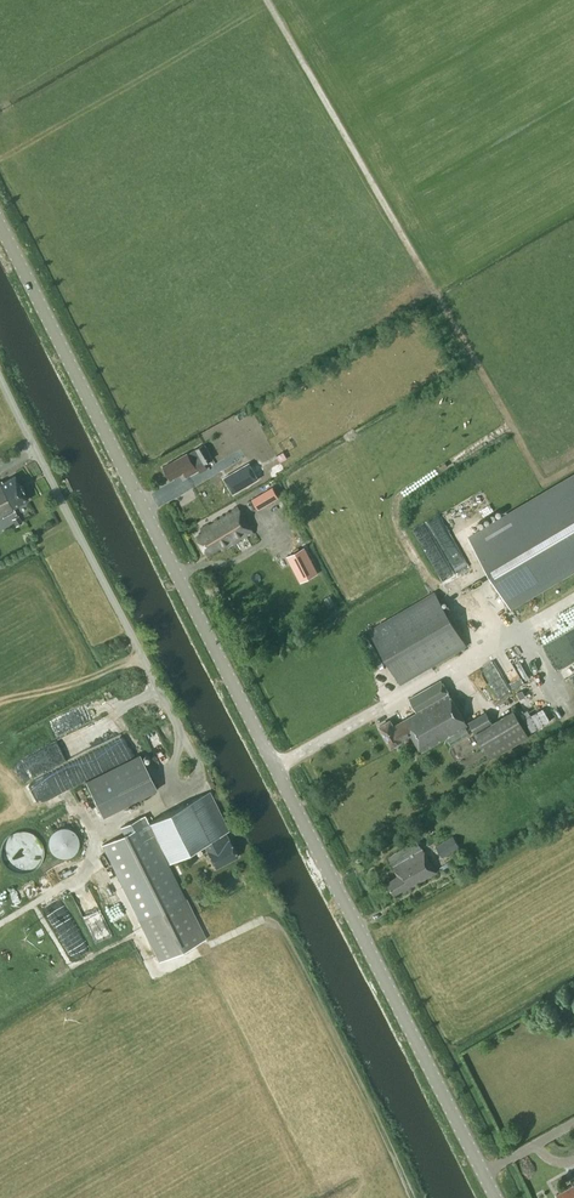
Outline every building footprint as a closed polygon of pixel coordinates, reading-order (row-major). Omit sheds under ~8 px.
[(204,462),(212,458),(241,441),(232,427),(204,443),(205,444),(188,454),(187,453),(164,466),(171,479),(184,472),(186,477),(199,470),(200,473),(208,469),(204,462)] [(233,492),(258,478),(250,464),(225,478),(233,492)] [(28,499),(15,476),(2,483),(1,481),(0,481),(0,519),(10,514),(9,513),(13,511),(11,508),(28,499)] [(470,538),(511,606),(573,569),(573,477),(470,538)] [(262,492),(252,499),(258,510),(269,504),(262,492)] [(245,538),(253,533),(237,507),(233,510),(234,511),(230,513),(229,512),(227,513),(228,515),(225,517),(224,515),(221,517),(222,519),(219,521),(217,519),(216,520),(217,522),(210,526),(209,524),(201,528),(203,533),(197,536),(208,554),(221,546),(224,550),(239,542),(238,540),(244,537),(245,538)] [(19,515),(13,518),(16,525),(22,522),(19,515)] [(304,548),(287,556),(301,582),(318,574),(304,548)] [(434,591),(369,629),(401,684),(467,646),(434,591)] [(421,751),(468,725),(443,681),(410,700),(418,713),(394,726),(390,720),(380,726),(391,746),(401,740),(411,734),(420,750),(420,749),(421,751)] [(523,700),(536,724),(558,713),(545,688),(523,700)] [(565,711),(573,710),(573,693),(562,695),(565,711)] [(529,736),(513,709),(475,732),(491,759),(529,736)] [(492,721),(486,711),(468,721),(475,732),(492,721)] [(63,739),(69,758),(86,752),(80,733),(63,739)] [(139,754),(86,780),(102,815),(156,788),(139,754)] [(198,846),(204,843),(215,865),(236,855),(229,839),(228,839),(225,832),(229,830),(209,791),(149,821),(145,813),(121,825),(125,833),(102,844),(140,922),(159,961),(206,938),(187,899),(186,899),(167,861),(198,846)] [(46,860),(34,827),(5,838),(17,870),(46,860)] [(49,836),(49,842),(50,847),(52,851),(56,855),(61,857),(66,857),(71,855),(75,851),(78,847),(79,842),(78,836),(75,832),(71,828),(66,827),(61,827),(56,828),(52,832),(49,836)] [(453,835),(436,845),(443,856),(459,847),(453,835)] [(398,876),(387,882),(393,893),(402,889),(403,890),(436,871),(418,840),(388,857),(398,876)] [(91,886),(77,894),(89,917),(99,911),(91,896),(95,894),(91,886)] [(571,1180),(573,1184),(557,1194),(559,1197),(573,1197),(573,1178),(571,1180)]
